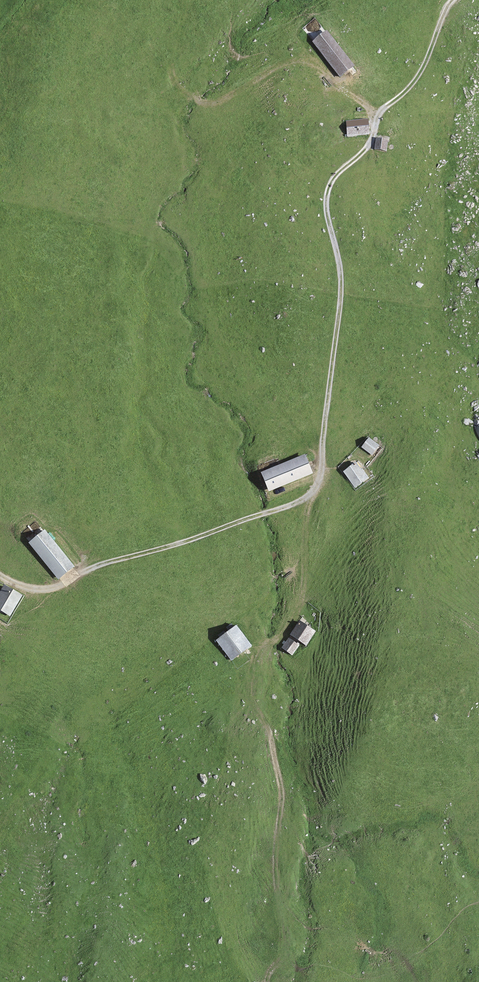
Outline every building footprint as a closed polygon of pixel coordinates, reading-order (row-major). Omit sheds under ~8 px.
[(357,66),(328,32),(314,43),(343,77),(357,66)] [(370,120),(347,121),(348,135),(370,134),(370,120)] [(391,141),(378,139),(376,149),(389,152),(391,141)] [(381,449),(370,439),(362,448),(373,458),(381,449)] [(307,458),(263,474),(269,490),(313,474),(307,458)] [(368,477),(357,464),(345,473),(355,486),(368,477)] [(47,530),(32,542),(59,579),(75,568),(47,530)] [(4,587),(0,594),(0,611),(12,618),(24,598),(4,587)] [(316,630),(301,621),(292,637),(308,645),(316,630)] [(237,624),(216,638),(231,660),(252,647),(237,624)] [(281,648),(292,656),(299,645),(288,638),(281,648)]
